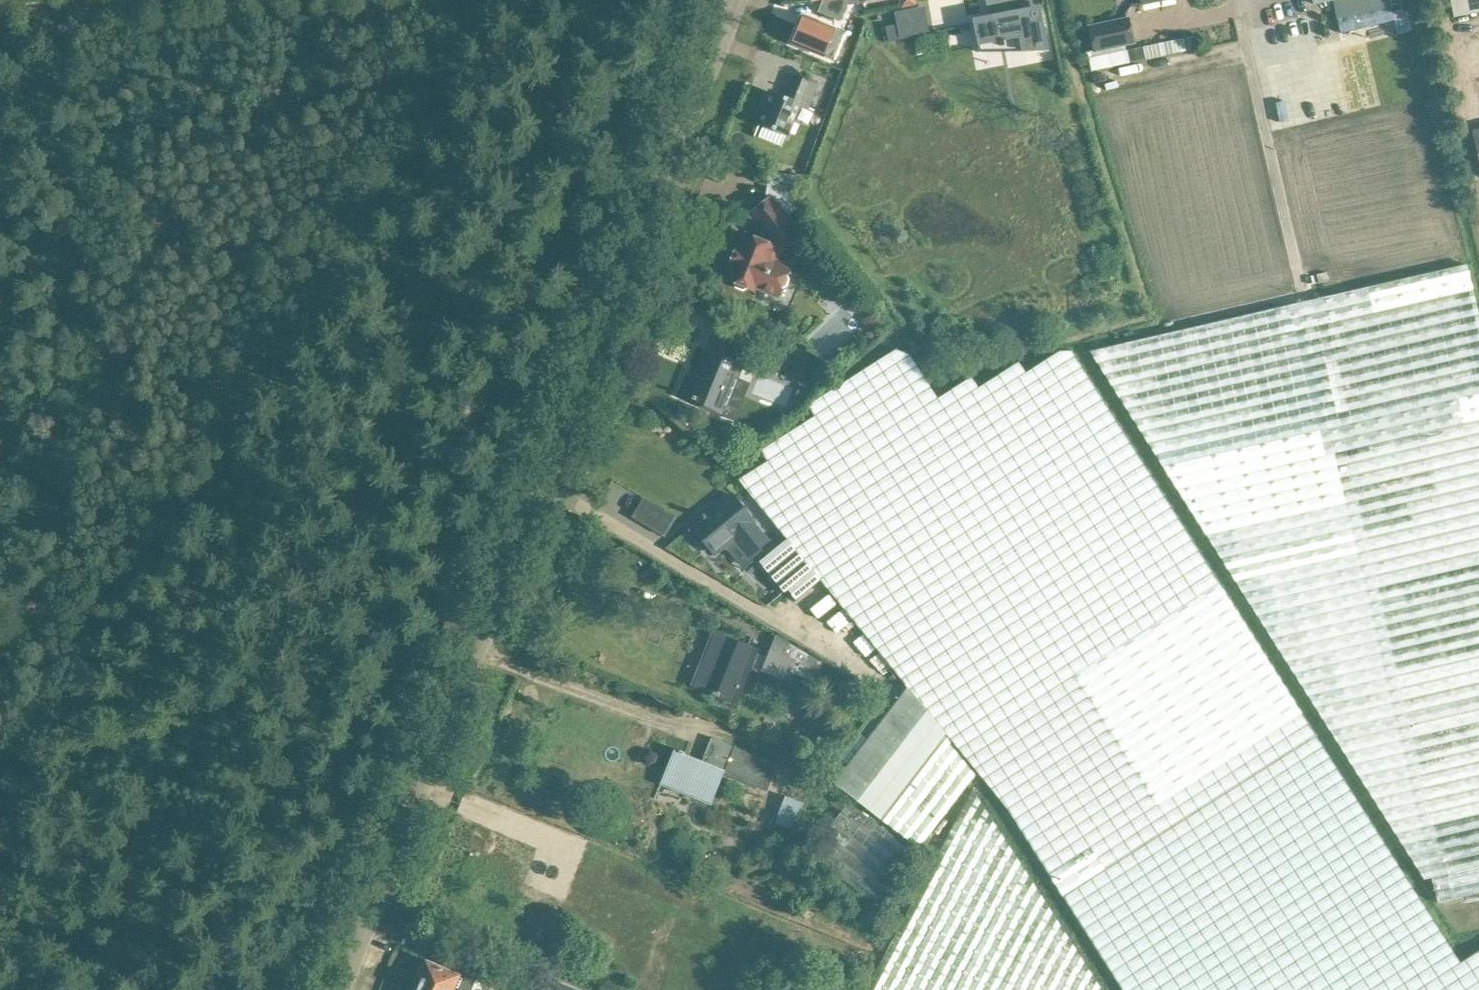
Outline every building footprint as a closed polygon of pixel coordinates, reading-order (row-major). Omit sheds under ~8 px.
[(848,0),(823,0),(819,12),(840,20),(848,0)] [(972,19),(973,24),(973,25),(978,53),(981,53),(980,46),(998,42),(999,47),(1003,46),(1001,37),(1019,34),(1022,50),(1022,52),(1048,51),(1047,42),(1040,10),(1039,6),(1030,7),(1028,0),(985,0),(987,11),(994,10),(995,14),(972,19)] [(1455,15),(1478,10),(1478,0),(1453,0),(1455,15)] [(843,34),(803,18),(793,42),(833,59),(843,34)] [(1089,27),(1094,50),(1094,51),(1133,42),(1128,19),(1089,27)] [(901,23),(885,26),(888,40),(888,41),(904,38),(904,37),(901,23)] [(771,92),(759,124),(787,135),(799,105),(808,108),(817,85),(796,76),(787,99),(771,92)] [(1470,131),(1478,169),(1478,129),(1470,131)] [(790,199),(796,183),(768,179),(766,195),(768,199),(750,214),(760,226),(755,238),(747,235),(741,248),(737,246),(729,265),(734,267),(728,280),(733,282),(735,287),(742,290),(748,288),(753,290),(754,286),(777,295),(780,288),(785,286),(788,279),(786,274),(789,267),(772,260),(777,247),(792,245),(802,236),(786,217),(797,209),(790,199)] [(1466,265),(1091,352),(1424,879),(1432,877),(1438,902),(1478,892),(1478,321),(1466,265)] [(720,410),(738,366),(748,369),(754,355),(729,345),(723,358),(707,352),(696,378),(690,376),(682,395),(720,410)] [(895,348),(808,403),(816,415),(761,449),(768,460),(739,478),(788,538),(759,561),(784,593),(787,590),(795,600),(821,579),(907,685),(834,781),(919,847),(976,773),(950,742),(951,741),(1014,818),(1124,989),(1478,989),(1478,950),(1461,962),(1072,351),(1060,350),(1026,372),(1018,361),(978,386),(971,375),(937,397),(910,354),(895,348)] [(732,494),(705,516),(703,514),(700,516),(702,518),(692,527),(714,554),(735,537),(750,556),(767,542),(752,523),(754,522),(732,494)] [(720,633),(698,689),(737,704),(751,671),(759,674),(761,669),(786,680),(790,671),(813,681),(821,663),(775,636),(766,657),(758,654),(760,649),(720,633)] [(862,700),(839,690),(832,705),(845,711),(842,719),(852,723),(862,700)] [(778,764),(734,746),(711,737),(702,761),(683,753),(684,752),(679,750),(678,751),(673,749),(661,781),(698,796),(712,802),(723,773),(767,791),(778,764)] [(810,761),(827,768),(836,748),(818,741),(810,761)] [(973,789),(866,989),(1102,989),(973,789)] [(786,796),(776,822),(792,829),(803,802),(786,796)] [(915,853),(850,801),(810,851),(875,903),(915,853)] [(416,983),(433,989),(471,989),(475,982),(482,966),(464,959),(463,960),(440,950),(435,960),(434,964),(425,960),(424,963),(421,962),(417,972),(420,973),(416,983)] [(553,989),(577,989),(556,982),(553,989)]
